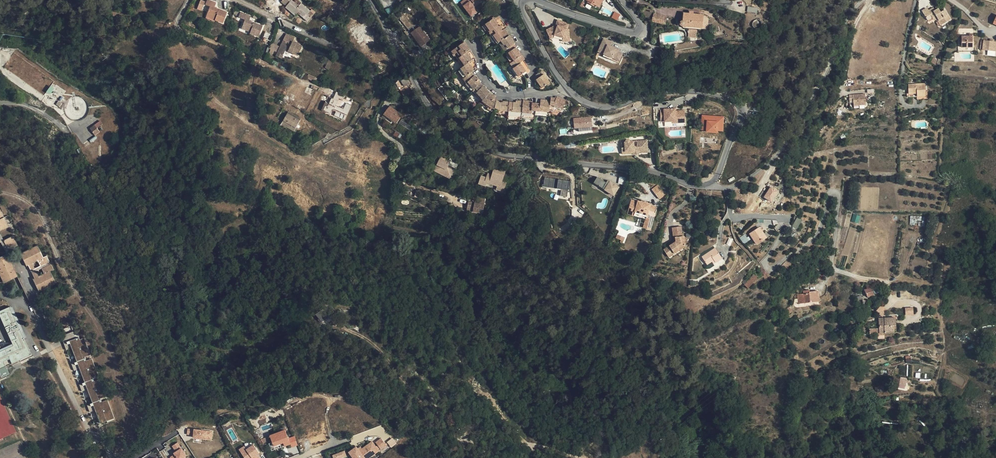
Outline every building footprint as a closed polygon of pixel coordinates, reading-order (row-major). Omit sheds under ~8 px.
[(205,1),(202,0),(200,0),(197,9),(202,11),(205,1)] [(218,17),(225,20),(229,12),(218,6),(221,1),(219,0),(210,0),(210,1),(215,4),(212,11),(219,15),(218,17)] [(310,11),(301,3),(299,6),(291,0),(283,0),(282,1),(286,6),(285,7),(295,15),(297,13),(299,11),(301,13),(300,15),(308,21),(312,16),(308,13),(310,11)] [(471,17),(478,12),(468,0),(463,0),(460,2),(471,17)] [(935,10),(934,8),(933,7),(928,10),(928,8),(926,8),(922,11),(926,17),(930,14),(932,18),(938,19),(941,25),(946,22),(944,17),(947,15),(944,10),(941,12),(938,8),(935,10)] [(614,11),(611,17),(617,20),(620,14),(614,11)] [(262,30),(264,26),(251,21),(253,16),(242,12),(240,17),(247,19),(244,27),(252,31),(252,32),(260,36),(272,40),(274,35),(262,30)] [(689,14),(684,13),(683,21),(682,21),(681,21),(681,22),(680,22),(680,23),(680,24),(680,25),(680,26),(681,26),(682,27),(701,28),(703,15),(693,14),(694,12),(689,12),(689,14)] [(499,27),(496,24),(495,22),(496,21),(500,18),(497,14),(492,18),(493,19),(482,26),(485,31),(486,30),(488,32),(491,35),(489,36),(495,45),(499,43),(500,44),(499,44),(501,47),(500,47),(503,52),(504,51),(506,55),(505,55),(511,63),(508,65),(517,78),(526,72),(520,63),(525,59),(522,55),(521,56),(514,44),(504,29),(502,30),(499,26),(499,27)] [(668,18),(655,15),(653,23),(666,26),(668,18)] [(566,30),(567,25),(556,22),(555,27),(556,27),(556,30),(551,29),(547,31),(549,35),(554,36),(554,35),(559,37),(558,38),(562,39),(562,42),(562,43),(569,42),(568,30),(566,30)] [(365,24),(359,27),(358,25),(350,29),(357,40),(362,37),(364,41),(372,36),(365,24)] [(419,26),(410,33),(420,47),(429,40),(419,26)] [(549,35),(547,31),(545,32),(550,40),(553,39),(562,42),(562,39),(558,38),(559,37),(554,35),(554,36),(549,35)] [(280,50),(279,52),(285,54),(287,49),(294,52),(300,55),(304,47),(302,46),(303,44),(299,43),(298,44),(294,42),(296,37),(287,34),(284,40),(287,42),(285,44),(283,43),(280,50)] [(972,47),(972,36),(962,36),(962,47),(972,47)] [(609,47),(611,42),(603,39),(599,48),(604,50),(602,55),(611,58),(611,59),(618,62),(621,55),(617,53),(614,52),(615,50),(609,47)] [(566,100),(557,97),(556,99),(554,98),(551,98),(550,102),(547,102),(540,101),(540,104),(528,103),(523,102),(523,103),(516,103),(513,103),(512,112),(508,112),(509,102),(503,102),(503,103),(500,103),(496,101),(493,100),(495,96),(489,93),(481,83),(472,72),(474,71),(473,69),(470,66),(472,65),(469,62),(472,60),(467,52),(466,51),(469,48),(464,41),(451,51),(463,66),(458,70),(463,78),(463,79),(466,84),(466,85),(472,92),(473,91),(476,94),(475,95),(481,103),(486,108),(499,115),(508,115),(508,118),(534,120),(535,115),(549,117),(549,111),(555,112),(560,114),(566,100)] [(279,49),(280,50),(282,47),(271,42),(269,48),(278,51),(279,49)] [(6,75),(47,103),(61,116),(94,167),(112,168),(122,126),(111,108),(75,89),(55,76),(18,48),(6,48),(0,45),(0,68),(6,75)] [(538,78),(536,80),(539,84),(542,89),(546,86),(550,84),(542,71),(536,75),(538,78)] [(408,85),(405,87),(401,80),(396,82),(400,90),(401,90),(404,96),(409,93),(408,92),(411,90),(408,85)] [(926,95),(926,91),(925,83),(908,84),(909,96),(917,96),(926,95)] [(849,94),(850,102),(850,108),(858,107),(858,106),(863,106),(863,105),(866,105),(865,94),(849,94)] [(330,103),(326,101),(322,110),(327,112),(331,114),(331,113),(333,110),(336,112),(335,115),(335,116),(343,119),(345,120),(352,105),(347,103),(344,109),(339,106),(338,108),(336,106),(336,105),(338,101),(333,98),(332,98),(330,103)] [(390,106),(384,114),(388,117),(396,123),(402,115),(390,106)] [(675,109),(660,109),(660,116),(664,116),(664,121),(672,121),(672,123),(685,123),(684,111),(675,111),(675,109)] [(335,115),(331,113),(331,114),(327,112),(325,114),(342,122),(343,119),(335,116),(335,115)] [(433,116),(429,112),(426,116),(431,120),(434,117),(433,116)] [(283,120),(296,128),(301,118),(299,117),(298,119),(288,113),(283,120)] [(722,119),(702,116),(700,125),(706,125),(705,130),(705,132),(715,134),(715,132),(720,132),(722,119)] [(589,117),(571,119),(572,129),(590,127),(589,117)] [(295,131),(296,128),(283,120),(281,125),(286,128),(287,127),(295,131)] [(634,147),(634,142),(630,142),(630,141),(629,141),(628,141),(627,141),(627,142),(626,143),(621,143),(622,149),(625,148),(626,152),(633,152),(633,154),(634,154),(635,153),(639,152),(639,153),(648,152),(647,141),(638,142),(638,147),(634,147)] [(455,175),(461,162),(451,157),(449,160),(442,157),(436,171),(449,177),(451,174),(455,175)] [(503,181),(506,172),(494,168),(492,176),(488,174),(487,176),(489,177),(488,179),(481,177),(479,184),(486,187),(487,183),(497,186),(496,190),(504,192),(507,182),(503,181)] [(598,176),(594,182),(611,193),(612,191),(616,193),(619,187),(611,181),(609,184),(607,182),(598,176)] [(543,188),(561,191),(560,197),(568,199),(570,181),(544,177),(543,188)] [(665,194),(658,184),(652,189),(659,198),(665,194)] [(763,197),(771,202),(779,191),(771,185),(763,197)] [(641,202),(638,201),(637,202),(631,200),(630,205),(636,207),(634,213),(646,216),(646,219),(644,225),(651,227),(654,216),(649,215),(650,210),(655,212),(656,207),(650,205),(650,204),(647,203),(646,204),(641,202)] [(485,204),(480,203),(479,205),(469,202),(467,210),(473,212),(473,213),(477,214),(477,212),(482,214),(485,204)] [(627,214),(646,219),(646,216),(634,213),(636,207),(630,205),(627,214)] [(8,227),(8,225),(4,217),(1,212),(0,209),(0,231),(8,227)] [(858,223),(861,216),(854,214),(851,221),(858,223)] [(757,231),(756,230),(750,234),(756,244),(767,237),(761,229),(757,231)] [(673,232),(674,237),(675,237),(676,242),(670,246),(664,249),(669,257),(685,246),(685,244),(685,237),(684,236),(682,236),(682,231),(673,232)] [(8,250),(4,240),(0,233),(0,240),(1,242),(7,254),(10,252),(8,250)] [(746,234),(740,237),(743,243),(749,240),(746,234)] [(18,245),(13,237),(13,236),(4,240),(8,250),(18,245)] [(36,271),(32,272),(35,278),(33,279),(39,291),(56,282),(50,271),(53,270),(47,255),(43,257),(38,245),(21,254),(26,265),(28,265),(31,270),(35,268),(32,262),(37,260),(40,266),(41,268),(44,274),(39,277),(36,271)] [(707,264),(712,261),(714,260),(715,262),(716,262),(722,258),(715,248),(702,257),(707,264)] [(10,261),(7,254),(0,257),(0,271),(5,282),(18,277),(14,269),(12,270),(8,262),(10,261)] [(826,274),(822,270),(817,275),(820,279),(826,274)] [(754,273),(747,282),(744,280),(742,282),(744,284),(744,285),(748,288),(758,277),(754,273)] [(874,295),(871,289),(871,288),(867,289),(864,289),(868,297),(874,295)] [(799,303),(802,303),(805,300),(804,294),(810,293),(810,292),(810,290),(804,291),(804,294),(798,294),(799,303)] [(805,300),(802,303),(819,301),(818,291),(813,292),(810,292),(810,293),(804,294),(805,300)] [(792,313),(799,306),(794,302),(788,309),(792,313)] [(32,356),(29,350),(30,349),(28,345),(27,345),(10,306),(6,308),(2,310),(0,311),(0,317),(12,344),(0,349),(0,371),(32,356)] [(913,307),(905,307),(905,315),(914,315),(913,307)] [(326,308),(322,311),(317,314),(322,321),(331,315),(326,308)] [(801,323),(812,317),(810,314),(799,319),(801,323)] [(885,330),(885,332),(895,332),(895,326),(896,326),(896,317),(884,318),(884,321),(879,321),(879,330),(885,330)] [(80,337),(70,340),(78,361),(87,358),(86,356),(91,354),(85,337),(81,339),(80,337)] [(87,358),(78,361),(86,382),(94,378),(94,377),(99,375),(93,358),(87,360),(87,358)] [(94,378),(86,382),(93,402),(102,399),(101,397),(106,395),(100,378),(95,380),(94,378)] [(889,388),(888,383),(877,385),(878,391),(889,388)] [(102,399),(93,402),(101,423),(109,420),(109,418),(114,416),(108,399),(102,401),(102,399)] [(193,429),(193,439),(212,439),(213,430),(193,429)] [(291,447),(298,445),(294,436),(288,438),(285,430),(269,435),(273,447),(283,444),(284,447),(290,445),(291,447)] [(377,442),(382,449),(387,445),(382,438),(377,442)] [(391,448),(396,444),(392,438),(387,442),(391,448)] [(166,449),(171,457),(183,457),(186,456),(179,442),(166,449)] [(354,457),(369,457),(380,451),(373,442),(363,449),(360,451),(359,449),(357,447),(350,452),(354,457)] [(240,448),(246,457),(247,457),(249,456),(251,455),(252,456),(256,454),(259,452),(254,443),(247,448),(245,444),(240,448)]
